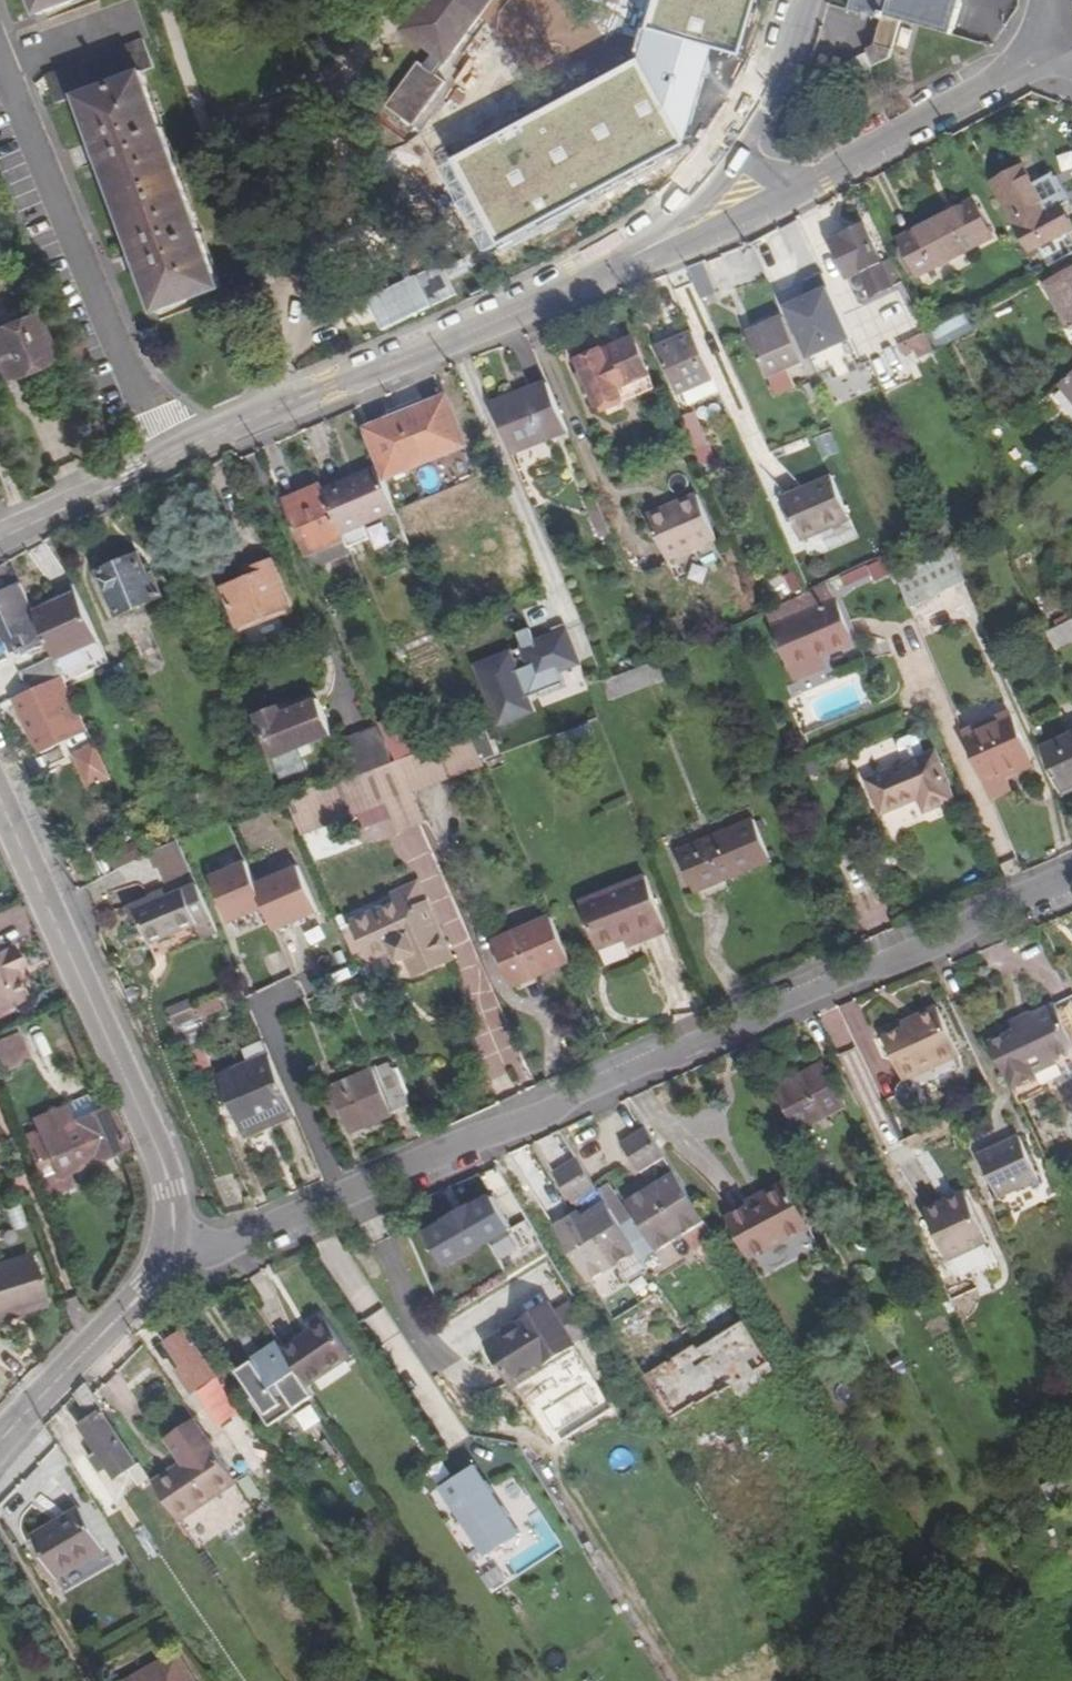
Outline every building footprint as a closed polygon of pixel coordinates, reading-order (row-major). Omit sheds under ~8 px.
[(67,6),(65,0),(45,0),(50,13),(67,6)] [(398,30),(444,66),(492,0),(420,0),(398,30)] [(643,27),(711,46),(736,53),(751,0),(650,0),(643,27)] [(897,24),(947,38),(958,0),(847,0),(844,9),(881,20),(897,24)] [(889,52),(897,24),(881,20),(873,47),(889,52)] [(711,46),(643,27),(634,60),(681,146),(711,46)] [(134,41),(88,60),(38,82),(51,109),(75,99),(84,118),(78,121),(89,146),(96,161),(107,186),(112,184),(129,224),(123,227),(136,256),(142,270),(153,294),(158,292),(166,311),(170,309),(224,288),(135,73),(146,68),(134,41)] [(496,245),(681,146),(634,60),(450,159),(496,245)] [(96,161),(89,146),(80,150),(87,165),(96,161)] [(997,186),(1034,254),(1071,233),(1071,227),(1063,211),(1049,218),(1024,172),(997,186)] [(952,211),(917,231),(899,240),(918,276),(991,236),(971,201),(952,211)] [(885,263),(867,227),(849,235),(850,237),(835,244),(852,280),(864,274),(872,291),(891,282),(882,264),(885,263)] [(142,270),(136,256),(126,260),(132,274),(142,270)] [(716,294),(702,263),(687,269),(700,300),(716,294)] [(812,358),(856,340),(826,274),(809,282),(815,295),(789,307),(812,358)] [(1050,291),(1071,328),(1071,277),(1050,291)] [(0,327),(0,379),(50,358),(32,315),(0,327)] [(753,341),(789,326),(784,316),(749,332),(753,341)] [(975,331),(968,317),(933,337),(940,352),(975,331)] [(805,360),(789,326),(753,341),(770,377),(805,360)] [(679,393),(683,392),(714,378),(693,332),(659,348),(679,393)] [(926,332),(899,345),(909,365),(935,352),(926,332)] [(628,383),(647,375),(633,343),(614,351),(628,383)] [(628,383),(614,351),(604,355),(602,352),(581,361),(585,369),(578,372),(584,386),(591,384),(601,405),(622,395),(618,387),(628,383)] [(647,375),(628,383),(634,397),(653,390),(647,375)] [(568,427),(548,381),(493,403),(513,452),(568,427)] [(391,475),(466,445),(446,396),(371,426),(391,475)] [(731,414),(726,403),(718,406),(723,418),(731,414)] [(710,442),(695,410),(683,416),(697,447),(710,442)] [(815,438),(823,459),(840,452),(832,432),(815,438)] [(399,513),(381,469),(324,492),(343,536),(366,527),(399,513)] [(822,527),(850,517),(833,478),(785,499),(805,542),(825,534),(822,527)] [(288,506),(323,491),(319,482),(284,497),(288,506)] [(343,536),(324,492),(323,491),(288,506),(308,554),(344,539),(343,536)] [(672,558),(720,537),(701,493),(653,514),(672,558)] [(825,534),(853,522),(850,517),(822,527),(825,534)] [(928,561),(942,594),(969,581),(954,549),(928,561)] [(161,601),(153,577),(149,578),(141,555),(100,571),(118,617),(161,601)] [(241,628),(293,607),(274,559),(244,570),(247,580),(226,589),(241,628)] [(942,594),(928,561),(903,572),(916,605),(942,594)] [(853,586),(877,577),(873,565),(849,577),(853,586)] [(36,611),(22,582),(0,592),(0,623),(7,639),(22,632),(30,649),(31,651),(50,642),(36,611)] [(861,642),(844,603),(835,607),(832,599),(841,595),(836,583),(813,593),(776,611),(789,641),(787,643),(803,678),(824,669),(821,659),(831,656),(861,642)] [(66,676),(69,682),(112,662),(79,592),(36,611),(50,642),(57,656),(66,676)] [(835,607),(844,603),(841,595),(832,599),(835,607)] [(1054,629),(1062,645),(1071,640),(1071,620),(1054,629)] [(569,630),(536,643),(541,653),(530,658),(535,670),(546,666),(550,677),(583,663),(579,652),(589,648),(585,635),(573,639),(569,630)] [(15,656),(30,649),(22,632),(7,639),(15,656)] [(676,655),(619,677),(627,696),(684,673),(676,655)] [(66,676),(57,656),(22,673),(31,691),(63,677),(66,676)] [(821,659),(824,669),(833,666),(831,656),(821,659)] [(77,706),(63,677),(31,691),(19,697),(37,734),(35,736),(39,745),(79,727),(72,709),(77,706)] [(282,710),(260,718),(276,757),(335,734),(320,700),(284,714),(282,710)] [(1016,715),(998,721),(1019,769),(1035,763),(1016,715)] [(1019,769),(998,721),(968,733),(994,798),(1016,790),(1009,773),(1019,769)] [(362,776),(401,763),(383,724),(347,739),(362,776)] [(401,763),(413,793),(413,795),(489,765),(476,734),(437,748),(401,763)] [(1047,749),(1067,792),(1071,790),(1071,739),(1047,749)] [(73,756),(92,792),(115,779),(96,744),(73,756)] [(943,760),(875,787),(889,821),(927,806),(933,821),(962,810),(956,795),(957,794),(943,760)] [(305,841),(413,793),(401,763),(292,811),(305,841)] [(747,797),(678,824),(695,868),(765,839),(747,797)] [(193,873),(180,841),(154,854),(159,868),(165,865),(172,882),(193,873)] [(230,925),(268,912),(275,932),(323,916),(305,864),(256,881),(249,860),(212,873),(230,925)] [(655,932),(658,940),(681,931),(658,875),(596,901),(616,949),(642,937),(655,932)] [(417,910),(431,905),(421,882),(394,893),(398,904),(412,899),(417,910)] [(202,932),(208,948),(223,942),(199,886),(172,898),(190,938),(202,932)] [(190,938),(172,898),(139,912),(156,953),(190,938)] [(412,899),(398,904),(358,921),(375,961),(396,952),(402,964),(412,961),(418,976),(456,960),(431,905),(417,910),(412,899)] [(575,963),(557,920),(501,943),(520,986),(575,963)] [(646,945),(658,940),(655,932),(642,937),(646,945)] [(15,1006),(20,1003),(6,974),(21,967),(12,948),(0,953),(0,1012),(15,1006)] [(1045,1004),(1066,1050),(1071,1047),(1071,993),(1045,1004)] [(1066,1050),(1045,1004),(1011,1020),(1013,1026),(1007,1029),(1029,1076),(1037,1073),(1032,1061),(1042,1057),(1043,1060),(1066,1050)] [(0,1012),(0,1019),(17,1011),(15,1006),(0,1012)] [(906,1060),(914,1078),(963,1054),(940,1007),(918,1018),(920,1024),(907,1029),(888,1039),(899,1063),(906,1060)] [(186,1029),(202,1024),(199,1015),(183,1021),(186,1029)] [(920,1024),(918,1018),(905,1024),(907,1029),(920,1024)] [(202,1024),(186,1029),(196,1052),(211,1046),(202,1024)] [(0,1036),(0,1070),(30,1059),(19,1028),(0,1036)] [(1029,1076),(1007,1029),(993,1036),(1015,1083),(1029,1076)] [(244,1064),(270,1126),(298,1114),(271,1052),(244,1064)] [(906,1060),(899,1063),(908,1081),(914,1078),(906,1060)] [(270,1126),(244,1064),(221,1073),(247,1135),(270,1126)] [(391,1064),(334,1088),(352,1132),(410,1109),(391,1064)] [(849,1108),(828,1065),(779,1089),(800,1132),(849,1108)] [(130,1150),(122,1128),(116,1131),(107,1108),(76,1120),(70,1105),(54,1111),(57,1122),(40,1129),(23,1135),(46,1196),(77,1185),(73,1173),(130,1150)] [(54,1111),(36,1117),(40,1129),(57,1122),(54,1111)] [(1020,1129),(980,1147),(1000,1191),(1041,1173),(1020,1129)] [(668,1162),(649,1131),(624,1146),(643,1177),(668,1162)] [(573,1206),(580,1202),(596,1192),(577,1161),(552,1175),(573,1206)] [(694,1253),(715,1241),(676,1176),(627,1205),(639,1225),(624,1234),(641,1262),(656,1252),(658,1255),(686,1238),(694,1253)] [(754,1259),(812,1229),(790,1186),(768,1198),(771,1204),(757,1211),(755,1207),(734,1219),(754,1259)] [(506,1274),(544,1253),(528,1223),(517,1229),(496,1193),(427,1231),(450,1273),(493,1249),(506,1274)] [(951,1208),(972,1198),(970,1193),(948,1203),(951,1208)] [(993,1243),(972,1198),(951,1208),(948,1203),(929,1212),(953,1262),(993,1243)] [(636,1256),(609,1212),(593,1223),(586,1226),(582,1221),(568,1229),(601,1279),(636,1256)] [(601,1279),(568,1229),(557,1236),(589,1286),(601,1279)] [(945,1271),(932,1245),(916,1253),(928,1279),(945,1271)] [(47,1307),(30,1256),(0,1266),(0,1330),(4,1329),(1,1321),(47,1307)] [(1,1321),(4,1329),(49,1314),(47,1307),(1,1321)] [(516,1327),(554,1385),(578,1368),(568,1353),(573,1351),(545,1308),(516,1327)] [(320,1334),(318,1336),(341,1370),(359,1357),(331,1317),(316,1327),(320,1334)] [(648,1376),(675,1422),(773,1364),(745,1318),(648,1376)] [(554,1385),(516,1327),(491,1344),(528,1401),(554,1385)] [(188,1334),(170,1346),(185,1368),(179,1372),(197,1397),(220,1381),(188,1334)] [(341,1370),(318,1336),(308,1342),(307,1340),(289,1353),(314,1390),(341,1370)] [(261,1367),(287,1350),(283,1344),(257,1361),(259,1364),(261,1367)] [(528,1401),(491,1344),(485,1348),(512,1390),(515,1387),(525,1403),(528,1401)] [(314,1390),(289,1353),(287,1350),(261,1367),(259,1364),(243,1375),(260,1401),(257,1404),(275,1430),(320,1400),(314,1390)] [(131,1471),(139,1466),(105,1415),(107,1413),(90,1385),(78,1396),(95,1420),(85,1426),(103,1455),(112,1468),(119,1479),(131,1471)] [(298,1415),(308,1433),(325,1423),(316,1406),(298,1415)] [(178,1471),(202,1507),(237,1483),(198,1423),(183,1433),(193,1440),(182,1448),(171,1442),(187,1465),(178,1471)] [(183,1433),(171,1442),(182,1448),(193,1440),(183,1433)] [(112,1468),(103,1455),(96,1459),(104,1473),(112,1468)] [(139,1466),(131,1471),(141,1486),(152,1480),(142,1464),(139,1466)] [(465,1479),(509,1548),(525,1537),(480,1469),(465,1479)] [(202,1507),(178,1471),(156,1486),(180,1522),(202,1507)] [(509,1548),(465,1479),(445,1492),(491,1559),(509,1548)] [(82,1498),(34,1526),(56,1567),(105,1538),(82,1498)] [(136,1680),(191,1680),(178,1658),(136,1680)]
